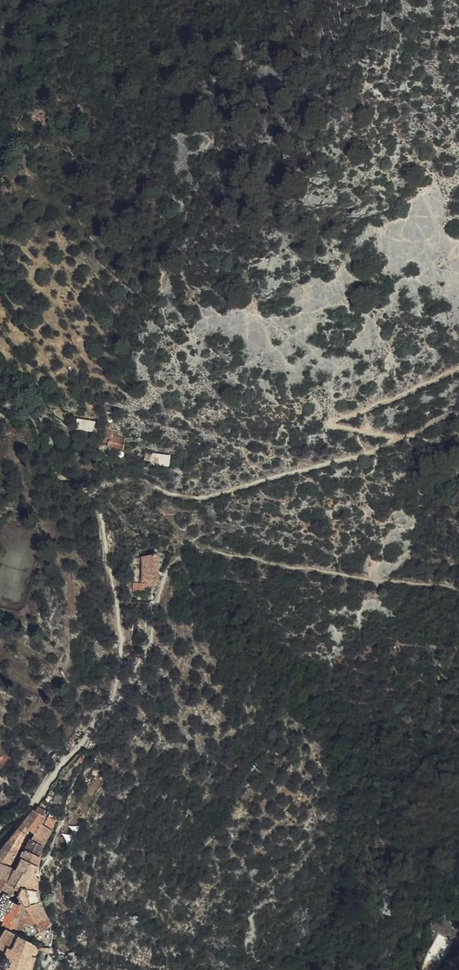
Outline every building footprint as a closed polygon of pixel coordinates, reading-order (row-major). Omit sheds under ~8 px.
[(73,416),(75,408),(60,405),(60,413),(73,416)] [(107,449),(107,448),(107,438),(122,440),(121,438),(114,437),(114,431),(97,430),(97,427),(90,427),(89,423),(73,421),(72,432),(96,434),(95,448),(107,449)] [(107,438),(107,448),(121,449),(122,440),(107,438)] [(150,461),(151,453),(143,452),(142,460),(150,461)] [(168,455),(151,453),(150,461),(150,464),(166,465),(168,455)] [(161,578),(163,554),(148,556),(148,580),(141,579),(141,590),(147,590),(147,585),(153,585),(153,578),(161,578)] [(5,754),(0,760),(0,771),(4,774),(15,762),(5,754)] [(35,846),(42,837),(46,829),(35,822),(24,836),(30,842),(35,846)] [(28,843),(30,842),(24,836),(22,838),(20,840),(27,845),(28,843)] [(31,853),(43,859),(53,841),(42,837),(35,846),(31,853)] [(21,856),(27,845),(20,840),(12,849),(21,856)] [(10,863),(15,867),(21,856),(12,849),(4,858),(10,863)] [(26,862),(40,871),(43,859),(31,853),(30,853),(27,859),(26,862)] [(2,873),(10,863),(4,858),(0,862),(0,872),(2,873)] [(22,897),(38,905),(39,889),(37,887),(40,871),(26,862),(22,869),(17,879),(16,881),(16,886),(21,886),(19,893),(19,894),(19,895),(22,896),(22,897)] [(9,877),(11,875),(15,867),(10,863),(2,873),(9,877)] [(13,880),(12,879),(11,878),(9,877),(2,873),(0,876),(0,888),(4,890),(9,892),(11,890),(12,887),(13,884),(13,880)] [(21,901),(22,897),(22,896),(19,895),(19,894),(19,893),(21,886),(16,886),(16,881),(13,880),(13,884),(12,887),(11,890),(9,892),(14,894),(14,896),(15,897),(17,902),(20,903),(21,901)] [(17,902),(15,897),(14,896),(14,894),(9,892),(4,890),(0,888),(0,911),(7,915),(10,910),(13,904),(15,906),(17,902)] [(26,920),(40,911),(38,905),(22,897),(21,901),(20,903),(19,908),(21,913),(22,915),(26,920)] [(14,913),(10,910),(7,915),(5,919),(2,922),(0,925),(0,928),(2,929),(3,928),(8,921),(9,922),(14,913)] [(28,923),(41,915),(40,911),(26,920),(28,923)] [(11,940),(18,925),(15,916),(15,915),(16,914),(14,913),(9,922),(8,921),(3,928),(2,929),(3,930),(3,929),(5,930),(4,933),(3,935),(5,936),(6,937),(6,938),(11,940)] [(20,932),(24,931),(22,920),(20,915),(15,915),(15,916),(18,925),(20,932)] [(30,927),(42,919),(41,915),(28,923),(30,927)] [(33,934),(28,928),(24,931),(20,932),(18,925),(11,940),(24,948),(33,934)] [(32,952),(39,943),(33,934),(24,948),(32,952)] [(38,956),(37,954),(35,954),(32,952),(24,948),(11,940),(6,938),(0,949),(0,959),(7,962),(4,969),(6,969),(32,969),(36,960),(37,958),(37,957),(38,956)]
